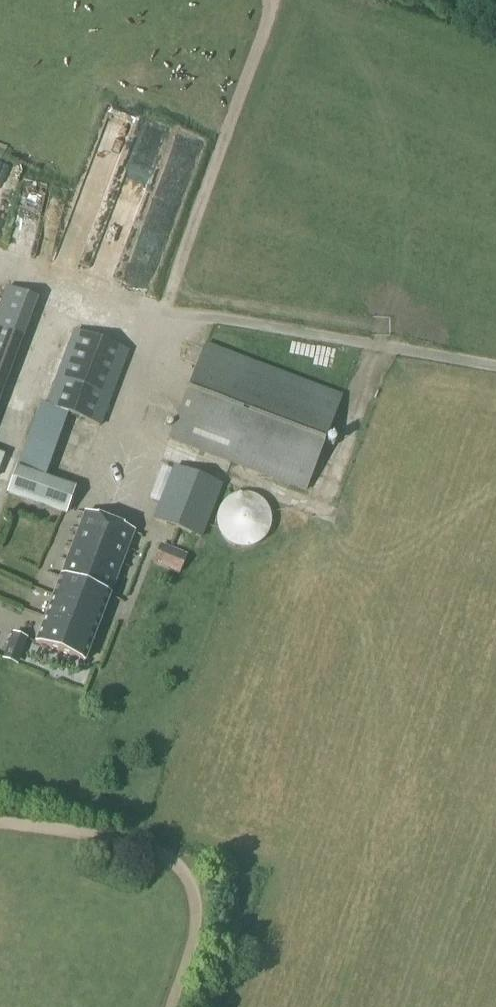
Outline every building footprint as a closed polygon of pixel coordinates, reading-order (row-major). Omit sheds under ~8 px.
[(38,299),(6,287),(0,302),(0,401),(38,299)] [(39,402),(6,495),(66,515),(76,487),(45,477),(67,415),(101,428),(130,351),(73,329),(45,404),(39,402)] [(205,343),(190,383),(168,440),(306,493),(343,395),(205,343)] [(152,520),(202,540),(223,485),(173,466),(152,520)] [(220,508),(218,512),(217,516),(217,521),(217,526),(218,530),(220,534),(223,538),(227,542),(230,544),(235,546),(239,548),(244,548),(249,548),(253,546),(258,544),(261,542),(265,538),(268,534),(270,530),(271,526),(271,521),(271,516),(270,512),(268,508),(265,504),(262,501),(259,498),(255,496),(251,495),(246,494),(242,494),(237,495),(233,496),(229,498),(226,501),(223,504),(220,508)] [(58,579),(33,645),(82,664),(108,597),(109,598),(134,534),(83,513),(58,579)] [(187,555),(161,544),(152,564),(179,575),(187,555)] [(13,633),(2,660),(18,666),(28,639),(13,633)]
